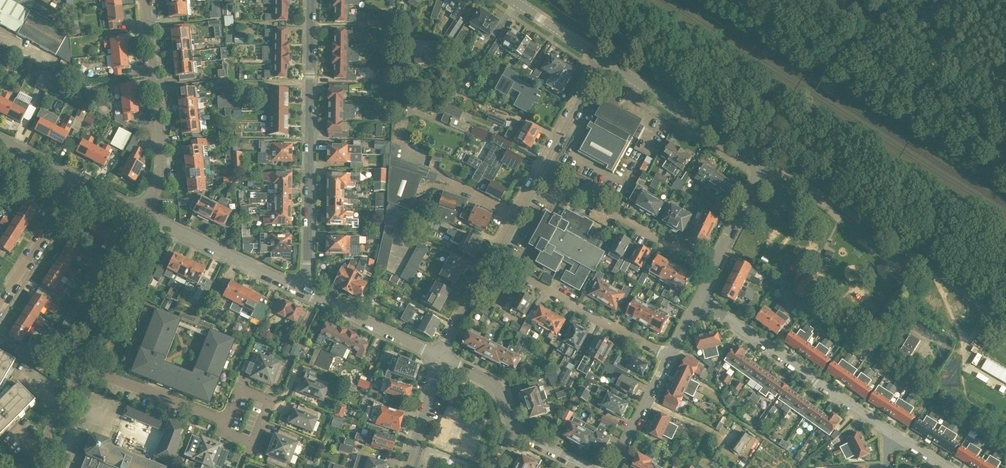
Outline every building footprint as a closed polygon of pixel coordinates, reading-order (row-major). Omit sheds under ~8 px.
[(1,22),(0,24),(55,56),(68,33),(51,23),(10,0),(0,0),(0,22),(1,22)] [(51,23),(56,14),(35,2),(36,0),(10,0),(51,23)] [(108,8),(121,7),(120,0),(99,0),(99,2),(107,1),(108,8)] [(263,5),(273,5),(273,8),(287,8),(287,9),(289,9),(289,0),(263,0),(263,5)] [(335,10),(348,10),(348,5),(358,5),(358,0),(333,0),(333,10),(335,10)] [(430,18),(436,20),(443,3),(436,0),(430,18)] [(445,9),(451,14),(449,17),(455,20),(457,16),(458,17),(468,2),(465,0),(450,0),(448,4),(448,5),(445,9)] [(212,10),(209,11),(210,19),(220,18),(219,2),(211,2),(212,10)] [(186,4),(185,5),(168,6),(169,18),(186,16),(185,10),(186,10),(186,4)] [(121,7),(108,8),(109,23),(110,23),(111,29),(117,29),(116,22),(122,21),(121,7)] [(265,15),(265,21),(286,21),(287,9),(287,8),(273,8),(273,15),(265,15)] [(469,23),(479,30),(489,16),(484,13),(483,11),(481,10),(480,10),(479,9),(469,23)] [(348,10),(335,10),(334,22),(356,22),(356,16),(348,16),(348,10)] [(455,20),(443,38),(449,42),(463,20),(458,17),(457,16),(455,20)] [(479,30),(477,33),(487,39),(489,36),(498,22),(497,21),(497,20),(495,19),(493,19),(489,16),(479,30)] [(400,20),(399,25),(410,29),(412,24),(400,20)] [(179,31),(171,31),(172,43),(189,41),(190,41),(193,41),(193,40),(192,36),(188,36),(188,30),(190,29),(190,24),(179,25),(179,31)] [(70,27),(71,35),(80,34),(79,26),(70,27)] [(286,31),(265,30),(265,37),(273,37),(273,44),(286,44),(286,43),(286,31)] [(452,44),(459,47),(466,34),(460,30),(452,44)] [(503,30),(486,55),(492,58),(501,44),(507,47),(505,50),(509,53),(511,50),(520,36),(515,33),(515,32),(513,30),(511,31),(510,30),(508,33),(503,30)] [(334,31),(334,43),(348,43),(348,38),(355,38),(355,32),(334,31)] [(509,53),(508,53),(518,60),(519,59),(520,57),(530,43),(525,39),(524,38),(522,37),(521,37),(520,36),(511,50),(509,53)] [(111,47),(112,55),(126,53),(124,39),(110,41),(103,42),(104,48),(111,47)] [(172,48),(171,48),(171,54),(190,52),(189,41),(172,43),(172,48)] [(411,65),(435,66),(435,43),(404,42),(404,57),(411,57),(411,65)] [(263,47),(263,54),(288,54),(288,43),(286,43),(286,44),(273,44),(273,47),(263,47)] [(332,43),(332,55),(357,55),(357,49),(348,49),(348,43),(334,43),(332,43)] [(520,57),(519,59),(521,61),(523,59),(530,63),(539,49),(538,48),(538,47),(536,45),(534,46),(530,43),(520,57)] [(190,52),(171,54),(172,60),(174,60),(174,64),(201,61),(201,58),(191,59),(190,52)] [(126,53),(112,55),(113,69),(114,69),(115,76),(121,75),(120,68),(127,68),(126,53)] [(263,54),(262,61),(273,61),(273,65),(286,65),(286,66),(288,66),(288,54),(263,54)] [(332,67),(334,67),(347,67),(347,62),(357,62),(357,55),(332,55),(332,67)] [(550,56),(541,70),(551,77),(553,73),(560,63),(555,59),(555,58),(553,56),(551,57),(550,56)] [(201,61),(174,64),(175,76),(181,75),(182,81),(195,80),(194,74),(192,74),(192,68),(201,67),(201,66),(205,66),(204,61),(201,61)] [(560,63),(553,73),(557,76),(560,78),(561,76),(567,80),(573,69),(565,64),(565,65),(563,63),(562,64),(560,63)] [(265,71),(265,78),(286,78),(286,66),(286,65),(273,65),(273,71),(265,71)] [(347,67),(334,67),(334,79),(347,79),(347,80),(355,81),(355,71),(347,71),(347,67)] [(539,96),(540,92),(515,79),(517,75),(506,69),(501,78),(503,79),(498,89),(507,94),(510,88),(520,93),(514,106),(527,113),(536,97),(539,99),(540,98),(539,96)] [(42,72),(35,87),(45,92),(54,75),(47,71),(46,73),(42,72)] [(547,79),(543,79),(543,84),(545,86),(560,94),(563,87),(566,87),(568,83),(567,80),(561,76),(560,78),(557,76),(553,83),(547,79)] [(224,79),(216,80),(217,89),(225,88),(224,79)] [(120,87),(113,87),(114,93),(121,93),(122,100),(136,99),(134,84),(120,86),(120,87)] [(328,102),(344,102),(344,101),(342,101),(342,91),(347,91),(347,86),(341,86),(341,88),(337,88),(337,86),(334,86),(328,86),(328,90),(328,102)] [(196,88),(177,90),(178,101),(205,98),(205,93),(195,94),(194,89),(196,88)] [(268,89),(268,100),(287,101),(288,89),(268,89)] [(448,91),(445,101),(451,102),(454,93),(448,91)] [(6,116),(12,105),(6,102),(10,96),(4,93),(1,99),(0,99),(0,113),(6,116)] [(397,97),(394,106),(406,110),(409,101),(397,97)] [(15,98),(12,105),(5,118),(12,122),(13,120),(20,123),(29,106),(15,98)] [(179,106),(177,107),(178,112),(197,111),(204,110),(203,103),(206,103),(205,98),(178,101),(179,106)] [(123,114),(113,116),(114,121),(125,127),(125,121),(131,121),(130,114),(137,113),(136,99),(122,100),(123,114)] [(230,101),(230,111),(241,111),(241,100),(230,101)] [(268,100),(268,111),(287,111),(287,101),(268,100)] [(328,102),(328,112),(354,112),(354,106),(344,106),(344,102),(328,102)] [(605,169),(613,173),(633,137),(638,140),(645,128),(640,125),(641,122),(626,113),(627,111),(622,108),(621,111),(605,102),(594,123),(591,122),(587,130),(590,131),(578,152),(606,168),(605,169)] [(441,103),(438,112),(443,115),(443,114),(452,118),(459,121),(463,112),(441,103)] [(82,105),(76,116),(83,120),(89,108),(82,105)] [(40,119),(34,131),(48,138),(48,137),(54,126),(59,118),(41,108),(36,117),(40,119)] [(197,111),(178,112),(178,118),(180,118),(180,124),(202,122),(210,121),(209,116),(204,116),(204,110),(197,111)] [(268,111),(267,121),(287,121),(287,111),(268,111)] [(328,112),(328,122),(344,122),(344,118),(354,118),(354,112),(328,112)] [(494,144),(483,163),(498,171),(502,163),(516,171),(522,159),(508,151),(512,144),(494,134),(493,135),(459,121),(452,118),(443,114),(443,115),(440,122),(489,142),(490,142),(494,144)] [(489,114),(486,121),(498,125),(504,129),(506,121),(489,114)] [(87,115),(84,120),(92,124),(94,119),(87,115)] [(54,126),(48,137),(48,138),(62,145),(68,134),(71,128),(73,129),(71,134),(75,137),(84,120),(83,120),(76,116),(74,119),(67,116),(60,129),(54,126)] [(287,121),(267,121),(267,135),(287,135),(287,121)] [(202,122),(180,124),(182,135),(192,134),(192,139),(204,138),(203,131),(202,122)] [(344,122),(328,122),(327,122),(327,133),(328,133),(328,137),(336,137),(336,136),(341,136),(341,137),(346,137),(347,133),(341,133),(341,123),(344,123),(344,122)] [(519,122),(515,129),(534,140),(539,131),(523,123),(523,124),(519,122)] [(118,128),(110,145),(122,151),(131,135),(118,128)] [(534,140),(515,129),(512,128),(509,128),(503,137),(514,143),(515,141),(530,150),(534,140)] [(76,152),(90,159),(96,148),(90,145),(93,139),(88,136),(85,142),(82,141),(76,152)] [(192,148),(183,149),(184,159),(203,157),(202,154),(201,154),(201,147),(213,145),(212,140),(192,142),(192,148)] [(374,141),(373,149),(380,149),(380,154),(389,155),(390,142),(374,141)] [(259,142),(258,153),(291,153),(291,145),(268,145),(268,142),(259,142)] [(121,167),(118,174),(133,182),(133,183),(134,183),(142,166),(136,163),(142,151),(135,147),(135,146),(129,143),(126,151),(132,154),(124,168),(121,167)] [(662,167),(668,171),(681,150),(677,147),(677,146),(674,144),(672,144),(671,143),(662,157),(667,160),(662,167)] [(96,148),(90,159),(104,166),(112,149),(110,148),(110,147),(105,145),(101,151),(96,148)] [(327,146),(327,154),(358,155),(360,155),(361,146),(353,146),(327,146)] [(681,150),(668,171),(673,174),(678,167),(683,170),(686,166),(692,157),(690,156),(690,155),(687,153),(686,153),(681,150)] [(434,151),(431,160),(440,162),(442,154),(434,151)] [(241,152),(233,152),(234,167),(242,167),(241,152)] [(291,153),(258,153),(258,161),(267,161),(291,162),(291,153)] [(327,154),(327,162),(350,163),(350,169),(362,169),(362,162),(353,162),(353,158),(358,158),(358,155),(327,154)] [(389,155),(389,166),(421,176),(450,185),(453,175),(389,155)] [(641,170),(648,174),(655,160),(648,156),(641,170)] [(185,165),(183,165),(184,171),(203,169),(202,161),(211,160),(210,157),(203,157),(184,159),(185,165)] [(476,171),(471,179),(480,184),(478,189),(499,201),(505,190),(491,183),(494,178),(498,171),(483,163),(481,162),(476,171)] [(700,185),(703,187),(714,171),(710,169),(711,167),(707,165),(705,166),(704,165),(695,179),(702,183),(700,185)] [(387,202),(388,203),(409,210),(421,176),(389,166),(387,202)] [(203,169),(184,171),(185,177),(186,177),(187,182),(204,180),(205,180),(212,179),(214,179),(213,174),(204,175),(203,169)] [(373,169),(373,183),(386,183),(387,183),(387,169),(382,169),(373,169)] [(709,188),(715,192),(724,178),(724,176),(721,174),(719,175),(714,171),(703,187),(708,190),(709,188)] [(260,173),(260,181),(291,182),(291,174),(260,173)] [(327,174),(326,183),(352,183),(359,183),(359,174),(350,173),(350,175),(327,174)] [(654,179),(659,182),(662,177),(657,173),(654,179)] [(662,177),(659,182),(665,185),(668,180),(662,177)] [(672,188),(680,193),(686,183),(678,178),(672,188)] [(715,192),(714,194),(718,197),(718,198),(724,203),(726,199),(735,186),(734,185),(734,183),(731,180),(729,182),(724,178),(715,192)] [(204,180),(187,182),(188,193),(205,191),(205,186),(213,185),(212,179),(205,180),(204,180)] [(254,181),(254,187),(262,187),(263,186),(268,186),(268,190),(274,190),(290,191),(291,182),(260,181),(260,182),(254,181)] [(326,183),(326,192),(343,192),(343,188),(352,188),(352,183),(326,183)] [(386,183),(373,183),(373,192),(387,192),(386,183)] [(645,211),(646,211),(654,196),(648,193),(647,193),(643,191),(644,190),(643,187),(638,185),(630,200),(636,204),(635,205),(640,208),(640,211),(643,212),(645,211)] [(256,194),(256,199),(257,199),(290,199),(290,191),(274,190),(274,194),(256,194)] [(463,208),(462,212),(488,223),(492,212),(481,207),(476,205),(474,208),(473,209),(465,205),(467,199),(443,191),(438,206),(442,208),(453,211),(455,205),(463,208)] [(326,192),(326,200),(350,200),(352,201),(357,201),(357,196),(352,196),(352,192),(343,192),(326,192)] [(691,199),(696,202),(700,195),(695,193),(691,199)] [(16,198),(13,203),(19,207),(20,206),(22,207),(17,215),(29,222),(36,212),(24,205),(28,200),(19,194),(16,198)] [(700,195),(696,202),(701,204),(704,197),(700,195)] [(193,200),(190,207),(191,210),(193,211),(193,212),(198,215),(197,216),(200,218),(209,202),(200,198),(200,197),(197,196),(196,199),(193,200)] [(664,202),(654,196),(646,211),(647,214),(649,216),(652,214),(656,217),(663,205),(665,202),(664,202)] [(209,202),(200,218),(208,222),(208,220),(212,222),(220,207),(222,202),(224,198),(221,197),(219,200),(218,200),(216,205),(209,202)] [(220,207),(212,222),(223,228),(224,226),(227,228),(232,218),(229,216),(231,213),(224,210),(225,209),(227,204),(229,200),(224,198),(222,202),(220,207)] [(256,199),(252,199),(252,204),(267,204),(267,207),(290,207),(290,199),(257,199),(256,199)] [(326,200),(326,209),(343,209),(343,205),(352,205),(352,201),(350,200),(326,200)] [(716,203),(710,200),(707,206),(713,209),(716,203)] [(669,211),(663,222),(667,224),(667,225),(672,228),(682,211),(677,208),(678,206),(669,202),(665,209),(669,211)] [(402,208),(388,203),(384,213),(399,218),(402,208)] [(682,211),(672,228),(677,231),(679,230),(683,232),(688,223),(691,224),(693,220),(697,213),(700,206),(697,204),(695,209),(696,209),(693,214),(688,212),(687,214),(682,211)] [(694,226),(697,227),(698,225),(711,232),(718,219),(714,217),(707,214),(706,213),(708,209),(700,206),(697,213),(702,215),(699,223),(696,221),(694,226)] [(260,211),(260,216),(264,216),(290,216),(290,207),(267,207),(267,211),(260,211)] [(456,212),(453,211),(442,208),(440,214),(438,220),(452,225),(456,212)] [(326,209),(326,217),(352,217),(352,213),(343,213),(343,209),(326,209)] [(537,234),(531,245),(538,249),(538,250),(543,253),(537,263),(545,266),(544,268),(548,270),(548,269),(556,273),(556,271),(558,271),(561,267),(560,265),(563,258),(553,253),(555,251),(571,259),(577,262),(570,274),(567,272),(562,280),(579,290),(589,272),(590,272),(591,269),(594,271),(604,253),(594,247),(597,242),(586,236),(592,223),(584,219),(584,220),(577,216),(578,215),(574,213),(573,214),(566,211),(561,220),(556,218),(555,217),(554,218),(548,214),(541,226),(540,226),(536,233),(537,234)] [(488,223),(462,212),(459,218),(468,221),(467,223),(469,223),(469,224),(469,226),(472,227),(474,226),(475,226),(474,228),(477,229),(478,227),(484,230),(488,223)] [(395,228),(398,219),(386,214),(384,224),(395,228)] [(4,216),(2,219),(22,233),(29,222),(17,215),(12,222),(10,221),(11,220),(4,216)] [(290,216),(264,216),(264,224),(290,224),(290,216)] [(326,217),(326,225),(349,225),(349,222),(351,222),(352,217),(326,217)] [(374,217),(371,231),(378,232),(381,218),(374,217)] [(4,235),(16,243),(22,233),(2,219),(0,223),(6,227),(7,226),(9,228),(4,235)] [(85,234),(102,242),(107,232),(91,223),(85,234)] [(698,225),(697,227),(694,234),(691,239),(704,246),(711,232),(698,225)] [(446,233),(452,236),(478,250),(482,242),(466,233),(464,237),(449,229),(446,233)] [(107,232),(102,242),(118,251),(124,240),(107,232)] [(260,234),(260,244),(290,245),(290,236),(267,236),(267,234),(260,234)] [(4,235),(0,241),(0,247),(9,253),(16,243),(4,235)] [(326,237),(326,245),(359,245),(359,236),(349,236),(349,237),(326,237)] [(478,250),(452,236),(450,241),(460,246),(458,250),(474,258),(478,250)] [(620,270),(626,259),(622,257),(631,242),(619,236),(616,242),(611,240),(606,248),(611,251),(608,256),(618,261),(612,272),(617,275),(620,270)] [(68,243),(61,254),(73,261),(78,254),(80,255),(80,256),(86,260),(89,256),(80,251),(68,243)] [(260,244),(251,244),(242,244),(242,250),(249,253),(251,253),(254,249),(260,249),(260,253),(267,253),(267,252),(271,252),(271,258),(271,259),(272,259),(283,259),(283,253),(290,253),(290,245),(260,244)] [(418,244),(415,249),(425,254),(428,249),(418,244)] [(326,245),(326,253),(344,254),(344,259),(353,259),(353,254),(359,254),(359,245),(326,245)] [(630,261),(626,259),(620,270),(625,273),(629,267),(638,272),(640,267),(642,268),(650,253),(639,246),(630,261)] [(415,249),(413,254),(422,259),(425,254),(415,249)] [(828,250),(825,256),(832,259),(835,254),(828,250)] [(61,254),(55,264),(75,277),(77,273),(71,269),(71,270),(68,269),(73,261),(61,254)] [(173,283),(177,275),(185,259),(174,254),(168,267),(160,263),(153,277),(159,280),(162,275),(170,279),(167,285),(171,287),(173,283)] [(413,254),(410,259),(420,264),(422,259),(413,254)] [(450,255),(445,266),(459,274),(465,264),(450,255)] [(652,268),(650,273),(661,279),(670,263),(664,261),(664,259),(661,257),(660,258),(658,257),(652,268)] [(177,275),(187,279),(194,264),(185,259),(177,275)] [(343,264),(335,280),(340,283),(337,288),(345,291),(356,268),(360,259),(351,259),(347,266),(343,264)] [(356,268),(345,291),(352,295),(352,294),(359,298),(366,284),(359,281),(364,271),(365,265),(364,265),(366,259),(360,259),(356,268)] [(366,259),(364,265),(365,265),(371,267),(372,260),(366,259)] [(410,259),(408,263),(417,269),(420,264),(410,259)] [(739,261),(733,272),(746,279),(752,282),(759,285),(761,281),(754,278),(758,270),(739,261)] [(408,263),(405,268),(414,274),(417,269),(408,263)] [(661,279),(672,285),(681,270),(680,269),(680,267),(676,265),(675,266),(670,263),(661,279)] [(55,264),(48,274),(60,282),(65,274),(67,276),(66,277),(73,281),(75,277),(55,264)] [(195,264),(187,280),(197,284),(196,286),(196,287),(196,286),(198,287),(193,298),(198,301),(203,290),(208,292),(213,282),(201,277),(205,269),(195,264)] [(459,274),(445,266),(439,276),(454,284),(459,274)] [(647,266),(637,284),(642,287),(650,273),(652,268),(647,266)] [(405,268),(402,273),(412,279),(414,274),(405,268)] [(790,269),(785,279),(795,284),(800,274),(790,269)] [(681,270),(672,285),(684,291),(692,276),(691,275),(691,273),(687,272),(686,272),(681,270)] [(77,273),(75,277),(81,281),(84,276),(78,272),(77,273)] [(545,272),(541,279),(550,284),(554,277),(545,272)] [(733,272),(727,284),(741,290),(746,279),(733,272)] [(141,285),(148,288),(153,277),(146,273),(141,285)] [(412,279),(402,273),(400,277),(409,283),(412,279)] [(601,302),(603,302),(611,288),(600,282),(603,276),(599,273),(594,281),(597,282),(590,295),(597,299),(598,301),(599,302),(601,302)] [(60,282),(48,274),(41,284),(53,292),(62,298),(64,294),(58,290),(57,291),(55,289),(60,282)] [(392,276),(389,282),(396,286),(399,280),(392,276)] [(804,278),(796,295),(807,301),(807,300),(813,303),(815,298),(810,295),(815,284),(804,278)] [(227,299),(233,302),(240,287),(230,282),(220,302),(215,300),(213,304),(222,308),(224,304),(226,300),(227,300),(227,299)] [(435,283),(429,294),(444,302),(450,292),(435,283)] [(727,284),(722,295),(735,302),(738,296),(743,299),(744,297),(746,293),(741,290),(727,284)] [(232,304),(228,311),(232,313),(234,308),(241,312),(243,308),(251,291),(246,288),(245,290),(240,287),(233,302),(232,304)] [(611,288),(603,302),(604,303),(605,305),(607,305),(608,305),(616,309),(623,297),(625,298),(630,291),(625,288),(622,294),(611,288)] [(241,312),(240,313),(250,318),(261,297),(256,295),(256,294),(251,291),(243,308),(241,312)] [(35,294),(28,305),(40,312),(43,307),(54,314),(61,305),(49,297),(46,302),(35,294)] [(444,302),(429,294),(424,304),(439,312),(444,302)] [(510,312),(523,319),(532,301),(527,298),(526,296),(523,294),(521,294),(520,294),(516,301),(510,312)] [(165,299),(161,307),(168,311),(172,302),(165,299)] [(272,312),(286,318),(292,306),(282,301),(281,302),(278,300),(272,312)] [(634,300),(626,315),(627,316),(627,318),(631,319),(632,319),(638,322),(646,306),(634,300)] [(661,305),(667,308),(670,303),(665,300),(661,305)] [(77,301),(72,308),(77,312),(82,305),(77,301)] [(775,308),(779,311),(783,304),(779,302),(775,308)] [(784,314),(789,308),(783,304),(779,311),(784,314)] [(28,305),(22,315),(47,332),(49,328),(44,324),(38,320),(38,321),(35,319),(40,312),(28,305)] [(292,306),(286,318),(295,323),(293,328),(297,330),(303,318),(305,313),(301,311),(302,310),(292,306)] [(648,327),(649,328),(657,312),(646,306),(638,322),(643,325),(643,326),(646,328),(648,327)] [(526,321),(519,333),(522,334),(526,336),(527,336),(532,327),(534,329),(535,331),(541,334),(544,328),(552,314),(551,313),(550,311),(548,310),(546,311),(540,307),(531,324),(526,321)] [(765,308),(756,320),(767,328),(775,316),(765,308)] [(412,312),(405,310),(400,320),(406,323),(407,321),(417,326),(415,330),(431,339),(435,331),(409,317),(412,312)] [(171,370),(158,365),(160,360),(162,361),(176,325),(191,331),(195,319),(180,313),(178,319),(156,311),(132,371),(164,383),(175,390),(208,403),(233,341),(211,332),(213,326),(198,320),(194,332),(209,338),(193,378),(171,370)] [(775,316),(767,328),(777,335),(789,318),(784,314),(779,311),(775,316)] [(409,317),(435,331),(440,322),(424,314),(421,318),(412,312),(409,317)] [(657,312),(649,328),(654,331),(654,332),(658,334),(659,333),(661,334),(669,318),(657,312)] [(552,314),(544,328),(551,332),(548,337),(553,340),(550,344),(556,347),(562,336),(557,333),(564,321),(558,317),(557,315),(555,314),(553,315),(552,314)] [(22,315),(15,325),(27,332),(32,325),(34,327),(33,327),(45,335),(47,332),(22,315)] [(480,321),(485,324),(488,317),(483,315),(480,321)] [(827,325),(829,322),(819,315),(817,319),(827,325)] [(67,316),(62,324),(69,329),(75,321),(67,316)] [(510,328),(519,332),(521,327),(512,323),(510,328)] [(325,338),(330,341),(336,329),(325,324),(316,343),(321,345),(325,338)] [(785,341),(795,348),(811,327),(807,324),(802,331),(801,330),(796,336),(792,333),(785,341)] [(27,332),(15,325),(8,335),(25,346),(32,335),(27,332)] [(573,325),(563,343),(562,342),(558,351),(566,355),(580,329),(573,325)] [(336,329),(330,341),(335,343),(329,355),(322,351),(315,365),(327,371),(334,356),(335,357),(336,354),(347,332),(337,327),(336,329)] [(805,355),(811,347),(812,345),(808,342),(813,334),(812,333),(814,329),(811,327),(795,348),(805,355)] [(580,329),(566,355),(572,358),(576,350),(577,351),(587,332),(580,329)] [(263,331),(260,337),(272,342),(275,335),(263,331)] [(358,337),(347,332),(336,354),(342,357),(346,348),(350,350),(351,350),(357,339),(358,337)] [(717,332),(706,335),(712,358),(713,364),(719,363),(717,356),(719,356),(716,347),(721,345),(717,332)] [(476,352),(477,352),(483,340),(469,333),(463,345),(470,349),(472,352),(476,352)] [(712,358),(706,335),(695,338),(698,351),(703,350),(705,359),(712,358)] [(900,352),(910,358),(920,342),(910,335),(900,352)] [(526,336),(524,342),(528,344),(526,348),(533,352),(538,342),(527,336),(526,336)] [(590,369),(606,341),(599,337),(592,349),(591,348),(587,354),(589,355),(588,356),(589,356),(585,364),(584,363),(581,369),(583,370),(580,376),(585,379),(590,369)] [(821,343),(825,346),(829,340),(825,337),(821,343)] [(368,344),(357,339),(351,350),(350,350),(347,356),(347,361),(357,366),(359,361),(350,357),(352,354),(361,358),(362,354),(363,354),(368,344)] [(874,346),(864,339),(860,345),(863,346),(864,344),(868,347),(866,349),(870,351),(874,346)] [(476,354),(488,360),(495,345),(483,340),(477,352),(476,354)] [(507,351),(501,364),(502,364),(504,367),(508,367),(515,370),(521,358),(517,356),(524,342),(519,340),(514,349),(509,346),(507,351)] [(613,345),(606,341),(590,369),(596,372),(601,363),(602,364),(613,345)] [(805,355),(814,362),(824,347),(819,343),(814,349),(811,347),(805,355)] [(285,344),(281,352),(288,355),(292,347),(285,344)] [(500,366),(501,364),(507,351),(495,345),(488,360),(500,366)] [(17,347),(13,354),(27,363),(32,356),(17,347)] [(724,361),(737,370),(745,359),(742,356),(745,352),(737,347),(734,351),(734,350),(733,350),(732,350),(724,361)] [(824,347),(814,362),(824,369),(830,360),(825,356),(829,350),(824,347)] [(299,360),(302,354),(292,349),(289,356),(299,360)] [(0,351),(0,386),(15,360),(0,351)] [(251,378),(261,382),(269,360),(259,356),(259,357),(253,355),(246,374),(251,376),(251,378)] [(388,357),(381,355),(378,364),(385,366),(388,357)] [(387,373),(390,374),(413,381),(418,366),(409,363),(410,362),(397,358),(393,356),(389,368),(387,373)] [(616,356),(611,365),(618,369),(620,364),(623,360),(616,356)] [(684,360),(679,370),(680,370),(691,376),(692,377),(694,373),(700,376),(704,368),(698,365),(699,362),(687,356),(685,360),(684,360)] [(642,377),(648,365),(633,357),(627,368),(620,364),(618,369),(628,374),(628,375),(632,377),(634,373),(642,377)] [(737,370),(749,379),(758,368),(745,359),(737,370)] [(269,360),(261,382),(271,386),(271,384),(277,386),(284,367),(279,365),(279,364),(269,360)] [(827,371),(837,378),(847,364),(842,360),(838,366),(833,363),(827,371)] [(608,363),(603,371),(612,375),(613,373),(622,377),(621,381),(617,379),(613,385),(617,387),(617,388),(632,396),(638,384),(626,378),(628,375),(628,374),(618,369),(611,365),(608,363)] [(385,366),(378,364),(376,371),(377,372),(374,381),(382,384),(380,392),(382,392),(383,394),(386,395),(387,394),(407,401),(408,401),(409,398),(411,397),(412,394),(411,392),(412,389),(411,389),(388,381),(388,379),(390,374),(387,373),(389,368),(385,366)] [(837,378),(846,385),(853,377),(857,371),(847,364),(837,378)] [(556,372),(560,378),(564,386),(570,376),(573,371),(565,367),(563,371),(558,369),(556,372)] [(749,379),(762,388),(770,377),(758,368),(749,379)] [(304,381),(300,393),(322,401),(327,389),(326,389),(328,383),(315,378),(317,373),(307,369),(302,380),(304,381)] [(680,370),(675,381),(695,391),(698,384),(689,380),(691,376),(680,370)] [(526,379),(523,371),(518,374),(521,381),(526,379)] [(555,371),(545,374),(553,388),(562,383),(556,373),(555,371)] [(601,376),(596,373),(594,376),(593,375),(590,381),(596,385),(601,376)] [(846,385),(856,392),(866,377),(861,373),(857,380),(853,377),(846,385)] [(722,380),(727,384),(732,378),(726,374),(722,380)] [(570,376),(564,386),(568,394),(576,379),(570,376)] [(775,397),(777,394),(784,385),(782,384),(781,385),(770,377),(762,388),(759,393),(765,397),(768,393),(775,397)] [(866,377),(856,392),(866,399),(875,386),(870,383),(871,381),(866,377)] [(366,381),(360,379),(357,386),(368,390),(371,384),(366,381)] [(586,390),(590,382),(586,380),(581,388),(586,390)] [(675,381),(670,391),(681,397),(683,393),(692,397),(695,391),(675,381)] [(734,388),(739,391),(743,385),(738,381),(734,388)] [(15,382),(4,392),(6,395),(0,401),(0,436),(28,408),(27,406),(32,401),(34,403),(35,401),(15,382)] [(347,382),(344,388),(353,393),(356,386),(347,382)] [(778,400),(791,409),(799,397),(789,390),(789,389),(784,385),(777,394),(781,396),(778,400)] [(879,386),(869,401),(879,408),(889,392),(879,386)] [(601,387),(596,395),(601,398),(616,406),(620,399),(607,393),(608,391),(601,387)] [(525,405),(526,407),(546,399),(544,391),(541,392),(539,388),(521,393),(523,399),(522,400),(524,406),(525,405)] [(582,389),(577,398),(586,403),(592,393),(582,389)] [(681,397),(670,391),(669,390),(664,401),(665,401),(663,405),(675,411),(677,407),(678,407),(682,397),(681,397)] [(879,408),(889,414),(899,399),(889,392),(879,408)] [(911,393),(905,402),(909,404),(913,398),(915,395),(911,393)] [(812,407),(799,397),(791,409),(769,439),(772,441),(791,416),(801,423),(812,407)] [(601,398),(598,404),(602,406),(601,408),(621,418),(628,404),(620,399),(616,406),(601,398)] [(546,399),(526,407),(526,408),(525,408),(527,414),(528,414),(530,420),(548,414),(546,409),(549,408),(546,399)] [(889,414),(899,420),(909,405),(903,401),(899,399),(889,414)] [(368,407),(366,412),(400,423),(403,415),(381,408),(382,405),(374,402),(372,408),(368,407)] [(338,404),(334,415),(341,418),(346,408),(338,404)] [(153,458),(172,465),(187,428),(168,421),(127,405),(126,409),(125,409),(123,415),(164,432),(153,458)] [(289,423),(311,432),(316,420),(315,419),(317,414),(294,405),(291,411),(294,412),(289,423)] [(909,405),(899,420),(909,427),(915,418),(910,415),(914,408),(909,405)] [(825,416),(812,407),(804,418),(817,427),(825,416)] [(560,425),(566,427),(573,414),(567,411),(560,425)] [(400,423),(366,412),(364,417),(372,419),(371,421),(376,423),(376,424),(398,430),(400,423)] [(658,413),(653,423),(682,436),(685,429),(678,426),(677,428),(668,424),(671,419),(658,413)] [(828,418),(825,416),(817,427),(829,436),(838,425),(837,424),(836,423),(839,419),(831,414),(828,418)] [(603,422),(601,426),(606,428),(605,429),(610,432),(613,427),(616,429),(618,424),(604,416),(602,421),(603,422)] [(912,429),(923,435),(932,420),(927,416),(923,423),(918,420),(912,429)] [(334,417),(331,426),(342,429),(344,420),(334,417)] [(724,425),(729,428),(734,420),(729,417),(724,425)] [(575,443),(576,444),(583,429),(586,424),(574,418),(564,437),(569,440),(571,443),(575,443)] [(923,435),(933,441),(938,433),(933,430),(938,423),(932,420),(923,435)] [(938,433),(933,441),(942,447),(952,432),(948,430),(949,429),(951,426),(944,422),(942,426),(938,433)] [(675,434),(653,423),(648,433),(661,439),(663,435),(672,439),(675,434)] [(583,429),(576,444),(577,444),(579,447),(583,447),(588,450),(591,445),(597,430),(586,424),(583,429)] [(597,430),(591,445),(592,445),(594,449),(597,448),(604,452),(610,439),(602,435),(605,429),(606,428),(601,426),(600,425),(597,430)] [(370,430),(367,437),(393,445),(395,438),(376,432),(375,432),(370,430)] [(274,435),(270,445),(292,454),(296,444),(295,444),(297,438),(278,431),(276,436),(274,435)] [(730,448),(739,454),(750,438),(742,432),(730,448)] [(952,432),(942,447),(953,454),(958,445),(953,442),(957,436),(952,432)] [(836,458),(840,456),(864,443),(859,433),(847,439),(849,443),(840,448),(841,450),(834,453),(836,458)] [(192,460),(202,464),(211,442),(201,438),(200,440),(186,435),(182,446),(187,448),(184,456),(192,459),(192,460)] [(110,447),(111,446),(110,446),(109,443),(109,442),(93,436),(93,437),(90,438),(84,453),(84,454),(85,457),(88,458),(84,467),(163,467),(110,447)] [(360,441),(360,442),(365,444),(365,445),(371,446),(371,447),(390,453),(393,445),(367,437),(362,436),(360,441)] [(200,467),(212,467),(213,467),(215,467),(222,467),(228,451),(220,448),(221,446),(211,442),(202,464),(200,467)] [(864,443),(840,456),(842,461),(846,459),(846,460),(855,455),(857,460),(870,454),(864,443)] [(334,449),(338,450),(338,451),(351,454),(353,448),(340,445),(335,444),(334,449)] [(956,456),(966,462),(975,447),(970,444),(966,450),(961,447),(956,456)] [(270,445),(266,455),(268,456),(266,462),(282,467),(286,467),(287,464),(288,464),(292,454),(270,445)] [(975,467),(976,467),(981,460),(977,457),(981,451),(975,447),(966,462),(975,467)] [(230,461),(236,463),(239,455),(234,453),(230,461)] [(632,467),(635,467),(649,467),(652,462),(655,456),(648,453),(645,457),(639,454),(632,467)] [(355,463),(370,467),(386,467),(387,464),(367,458),(357,455),(355,463)] [(516,467),(538,467),(540,465),(522,456),(519,462),(518,461),(515,467),(516,467)] [(995,460),(990,456),(986,463),(981,460),(976,467),(990,467),(995,460)] [(990,467),(998,467),(1001,463),(995,460),(990,467)]
